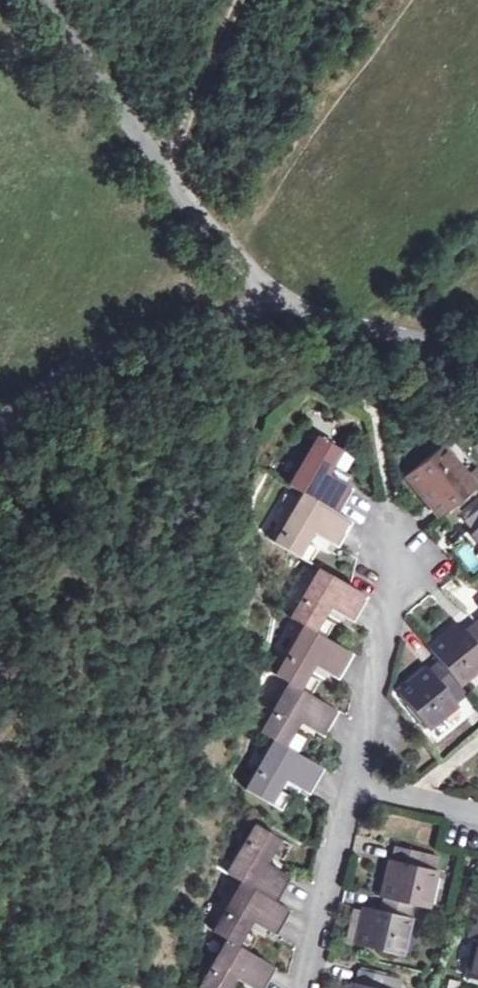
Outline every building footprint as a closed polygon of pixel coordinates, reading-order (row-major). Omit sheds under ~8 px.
[(275,542),(299,555),(307,542),(313,530),(341,547),(354,523),(340,514),(354,489),(327,474),(333,463),(341,449),(318,436),(290,485),(302,492),(275,542)] [(464,480),(471,475),(445,444),(407,476),(431,505),(440,498),(448,508),(471,490),(464,480)] [(354,456),(341,449),(333,463),(346,470),(354,456)] [(471,475),(464,480),(471,490),(477,485),(477,474),(476,471),(471,475)] [(466,521),(474,530),(472,532),(477,539),(477,512),(466,521)] [(307,542),(299,555),(311,562),(319,548),(307,542)] [(315,631),(323,617),(329,606),(358,621),(370,597),(353,587),(318,568),(290,617),(304,625),(276,675),(290,682),(261,731),(275,739),(247,789),(271,802),(278,789),(285,778),(312,793),(326,769),(298,753),(284,745),(293,730),(299,720),(327,736),(341,711),(312,695),(300,688),(309,674),(315,664),(341,678),(355,654),(327,638),(315,631)] [(335,624),(323,617),(315,631),(327,638),(335,624)] [(467,632),(459,623),(430,646),(440,659),(429,667),(428,665),(398,690),(429,729),(460,704),(459,702),(448,690),(458,682),(460,684),(477,669),(477,623),(467,632)] [(320,681),(309,674),(300,688),(312,695),(320,681)] [(469,694),(460,684),(458,682),(448,690),(459,702),(469,694)] [(306,738),(293,730),(284,745),(298,753),(306,738)] [(278,789),(271,802),(282,808),(290,796),(278,789)] [(231,987),(236,977),(255,987),(267,987),(279,967),(250,951),(238,944),(246,930),(251,920),(278,935),(293,911),(280,903),(295,878),(278,868),(266,862),(273,849),(279,839),(256,826),(228,873),(241,881),(213,929),(228,938),(199,987),(200,987),(230,987),(231,987)] [(424,867),(426,854),(395,847),(392,860),(390,860),(381,897),(384,897),(381,910),(364,907),(356,944),(405,955),(413,918),(411,917),(414,904),(428,907),(431,907),(439,871),(436,870),(424,867)] [(285,856),(273,849),(266,862),(278,868),(285,856)] [(439,857),(426,854),(424,867),(436,870),(439,857)] [(424,920),(428,907),(414,904),(411,917),(413,918),(424,920)] [(476,939),(477,940),(477,938),(477,925),(470,924),(467,937),(476,939)] [(258,937),(246,930),(238,944),(250,951),(258,937)] [(476,939),(467,975),(477,978),(477,938),(477,940),(476,939)] [(390,975),(359,969),(356,983),(353,983),(352,987),(387,987),(390,975)] [(390,975),(387,987),(401,987),(403,978),(390,975)]
